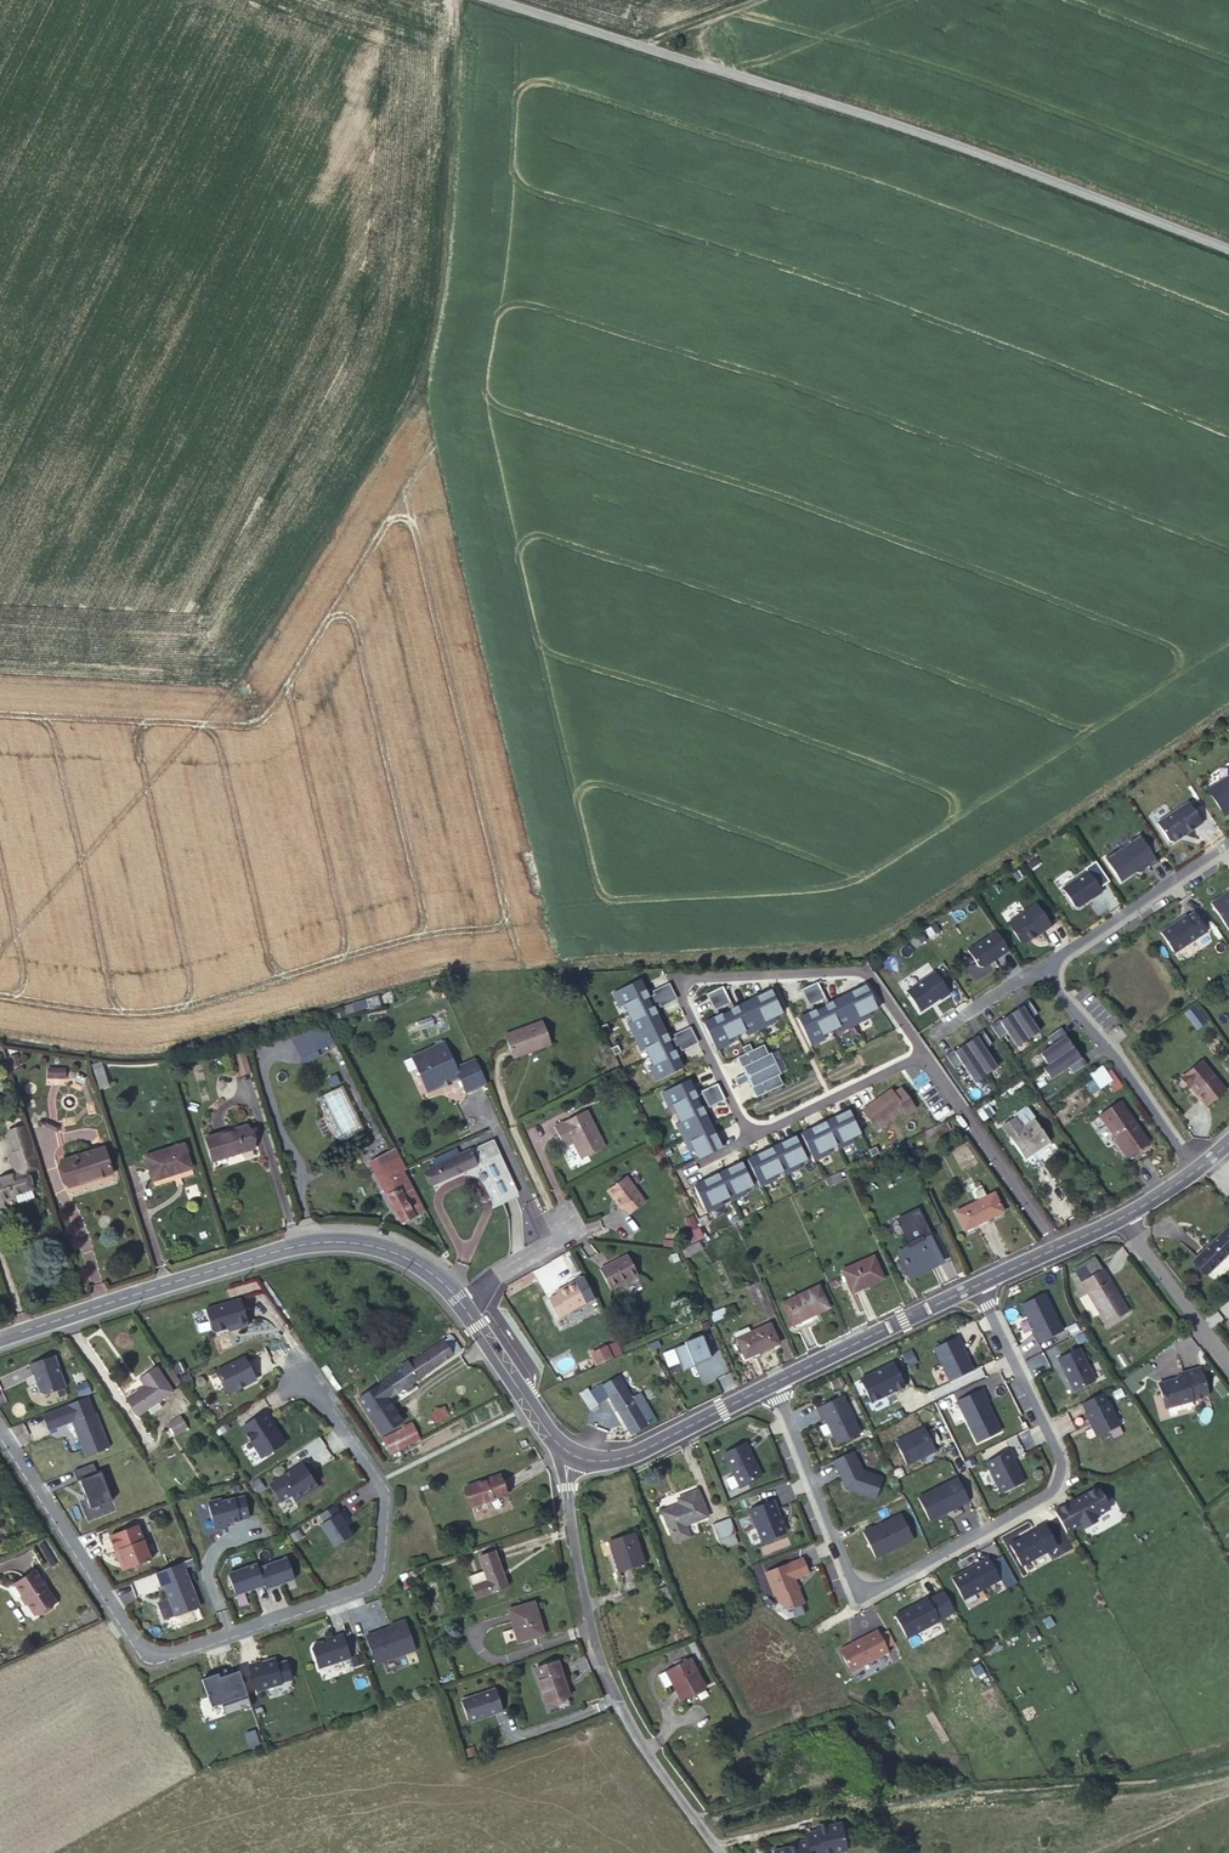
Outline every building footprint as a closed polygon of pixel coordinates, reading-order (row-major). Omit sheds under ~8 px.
[(1207,791),(1225,816),(1228,813),(1228,776),(1207,791)] [(1188,802),(1157,824),(1169,842),(1174,843),(1181,838),(1180,836),(1185,833),(1186,834),(1202,823),(1188,802)] [(1148,868),(1157,862),(1139,835),(1129,842),(1129,843),(1115,853),(1114,851),(1104,858),(1120,882),(1134,872),(1141,873),(1141,871),(1148,866),(1148,868)] [(1088,872),(1063,889),(1075,907),(1079,908),(1102,893),(1088,872)] [(1210,903),(1227,928),(1228,927),(1228,894),(1226,896),(1225,893),(1210,903)] [(1036,905),(1008,924),(1021,943),(1025,944),(1051,927),(1036,905)] [(1185,915),(1160,932),(1173,953),(1207,930),(1194,912),(1186,917),(1185,915)] [(996,932),(968,951),(979,967),(983,968),(994,960),(994,961),(1009,951),(996,932)] [(934,972),(906,991),(919,1011),(939,998),(940,999),(949,994),(934,972)] [(645,989),(640,978),(613,991),(620,1005),(624,1003),(633,1020),(628,1022),(641,1049),(646,1047),(653,1063),(649,1066),(656,1080),(682,1067),(677,1056),(676,1057),(672,1050),(667,1041),(664,1033),(666,1032),(656,1011),(654,1012),(651,1006),(646,997),(643,990),(645,989)] [(818,981),(801,989),(809,1005),(825,996),(818,981)] [(659,1006),(676,998),(668,982),(651,990),(653,993),(646,997),(651,1006),(658,1003),(659,1006)] [(723,986),(706,994),(714,1009),(731,1001),(723,986)] [(809,1012),(798,1018),(811,1044),(825,1038),(823,1033),(840,1025),(842,1029),(871,1016),(869,1011),(877,1007),(868,986),(853,994),(852,991),(831,1001),(832,1003),(810,1014),(809,1012)] [(714,1016),(703,1022),(716,1048),(730,1042),(727,1037),(745,1029),(747,1034),(776,1020),(774,1015),(782,1011),(773,991),(758,998),(757,995),(736,1005),(737,1007),(715,1018),(714,1016)] [(1037,1012),(1028,999),(1020,1005),(1021,1006),(1000,1021),(999,1019),(990,1026),(1000,1039),(1008,1033),(1017,1046),(1038,1031),(1029,1018),(1037,1012)] [(1185,1010),(1197,1028),(1207,1021),(1195,1004),(1185,1010)] [(543,1022),(507,1035),(515,1057),(551,1044),(543,1022)] [(310,1035),(317,1049),(333,1041),(324,1023),(308,1030),(310,1035)] [(680,1050),(697,1042),(689,1026),(672,1034),(674,1037),(667,1041),(672,1050),(678,1047),(680,1050)] [(1073,1073),(1087,1063),(1081,1055),(1080,1056),(1065,1036),(1067,1035),(1060,1026),(1047,1035),(1053,1044),(1040,1053),(1047,1063),(1042,1067),(1050,1078),(1068,1065),(1073,1073)] [(954,1051),(946,1057),(956,1070),(964,1064),(977,1082),(999,1067),(986,1049),(992,1044),(983,1031),(975,1036),(976,1038),(955,1052),(954,1051)] [(312,1051),(317,1049),(310,1035),(305,1037),(312,1051)] [(461,1074),(457,1066),(445,1039),(413,1054),(428,1089),(445,1082),(453,1078),(461,1074)] [(782,1083),(763,1043),(753,1049),(749,1042),(742,1046),(745,1052),(736,1056),(744,1072),(734,1077),(738,1084),(747,1080),(755,1096),(782,1083)] [(246,1053),(236,1056),(242,1078),(253,1075),(246,1053)] [(16,1055),(9,1056),(12,1067),(18,1065),(16,1055)] [(488,1081),(477,1058),(457,1066),(461,1074),(468,1090),(488,1081)] [(1225,1090),(1201,1061),(1182,1076),(1205,1105),(1225,1090)] [(1100,1089),(1113,1079),(1102,1064),(1089,1073),(1100,1089)] [(21,1066),(11,1070),(14,1075),(24,1070),(21,1066)] [(35,1066),(26,1071),(28,1075),(37,1070),(35,1066)] [(103,1066),(93,1070),(99,1089),(109,1085),(103,1066)] [(64,1069),(48,1068),(47,1077),(64,1078),(64,1069)] [(687,1078),(661,1091),(667,1105),(672,1103),(680,1120),(676,1122),(690,1151),(694,1149),(699,1158),(719,1148),(712,1133),(714,1132),(704,1111),(702,1112),(691,1090),(693,1089),(687,1078)] [(716,1082),(699,1090),(707,1106),(723,1098),(716,1082)] [(342,1085),(317,1097),(340,1141),(364,1130),(342,1085)] [(916,1108),(902,1088),(894,1093),(892,1089),(863,1109),(876,1129),(905,1110),(907,1114),(916,1108)] [(1121,1099),(1100,1113),(1115,1136),(1116,1135),(1119,1139),(1117,1141),(1127,1156),(1149,1142),(1121,1099)] [(586,1111),(554,1127),(565,1147),(573,1143),(582,1159),(605,1148),(586,1111)] [(812,1128),(802,1133),(815,1161),(831,1153),(829,1148),(836,1144),(838,1149),(855,1141),(853,1136),(861,1132),(851,1112),(837,1119),(836,1117),(826,1122),(826,1124),(813,1130),(812,1128)] [(1049,1141),(1034,1119),(1010,1136),(1025,1158),(1049,1141)] [(246,1124),(206,1137),(213,1160),(253,1147),(246,1124)] [(23,1127),(9,1132),(15,1152),(29,1147),(23,1127)] [(933,1128),(926,1131),(929,1137),(936,1134),(933,1128)] [(758,1154),(748,1159),(761,1186),(777,1179),(775,1174),(782,1170),(785,1175),(801,1167),(799,1162),(807,1158),(797,1137),(783,1144),(782,1143),(772,1148),(773,1150),(759,1156),(758,1154)] [(183,1143),(144,1155),(153,1181),(172,1175),(171,1173),(191,1167),(183,1143)] [(484,1143),(460,1154),(435,1166),(426,1170),(433,1184),(490,1157),(484,1143)] [(103,1147),(60,1161),(67,1185),(98,1175),(99,1177),(111,1173),(103,1147)] [(394,1149),(383,1154),(386,1160),(397,1155),(394,1149)] [(435,1166),(460,1154),(457,1149),(433,1161),(435,1166)] [(386,1160),(383,1154),(371,1160),(401,1222),(424,1211),(402,1169),(404,1168),(397,1155),(386,1160)] [(878,1154),(871,1158),(874,1163),(880,1160),(878,1154)] [(705,1180),(694,1185),(707,1212),(724,1205),(721,1200),(729,1196),(731,1201),(748,1193),(745,1188),(754,1184),(744,1164),(729,1170),(729,1169),(718,1174),(719,1176),(706,1182),(705,1180)] [(0,1179),(0,1199),(32,1189),(27,1171),(0,1179)] [(839,1173),(826,1179),(829,1186),(842,1180),(839,1173)] [(106,1185),(104,1177),(66,1187),(68,1195),(106,1185)] [(626,1178),(608,1191),(620,1208),(622,1206),(627,1214),(643,1204),(626,1178)] [(980,1200),(956,1212),(964,1229),(989,1217),(980,1200)] [(683,1234),(688,1244),(704,1235),(692,1214),(683,1219),(690,1230),(683,1234)] [(1194,1260),(1208,1273),(1228,1252),(1228,1228),(1228,1227),(1194,1260)] [(929,1237),(900,1252),(911,1274),(941,1259),(929,1237)] [(699,1242),(682,1250),(685,1256),(702,1249),(699,1242)] [(627,1255),(600,1268),(610,1289),(638,1275),(627,1255)] [(873,1256),(841,1270),(851,1292),(882,1278),(873,1256)] [(1102,1269),(1081,1282),(1087,1292),(1106,1324),(1127,1312),(1102,1269)] [(582,1277),(575,1281),(585,1302),(592,1298),(582,1277)] [(556,1292),(548,1297),(557,1315),(585,1302),(575,1281),(555,1290),(556,1292)] [(1087,1292),(1081,1282),(1075,1285),(1076,1291),(1080,1297),(1087,1292)] [(793,1325),(795,1324),(810,1316),(828,1307),(819,1286),(782,1303),(793,1325)] [(1043,1292),(1020,1304),(1032,1328),(1034,1332),(1032,1333),(1037,1342),(1062,1330),(1043,1292)] [(696,1294),(689,1297),(694,1308),(700,1305),(696,1294)] [(240,1299),(204,1309),(210,1329),(214,1331),(227,1328),(236,1325),(237,1328),(247,1325),(240,1299)] [(810,1316),(795,1324),(798,1329),(813,1321),(810,1316)] [(750,1331),(737,1337),(736,1338),(745,1358),(778,1343),(769,1323),(750,1331)] [(734,1332),(737,1337),(750,1331),(748,1326),(734,1332)] [(712,1356),(702,1334),(685,1341),(685,1342),(674,1347),(683,1370),(696,1365),(695,1363),(712,1356)] [(956,1336),(933,1347),(949,1381),(972,1369),(956,1336)] [(461,1350),(452,1337),(379,1386),(388,1399),(405,1388),(408,1393),(416,1387),(413,1382),(461,1350)] [(590,1351),(595,1364),(622,1352),(617,1339),(590,1351)] [(1095,1380),(1079,1347),(1057,1357),(1073,1390),(1095,1380)] [(910,1351),(903,1355),(908,1365),(915,1361),(910,1351)] [(53,1355),(28,1364),(31,1374),(33,1373),(40,1394),(64,1386),(53,1355)] [(242,1358),(214,1372),(224,1391),(229,1393),(254,1380),(242,1358)] [(892,1362),(859,1379),(870,1401),(881,1396),(880,1395),(885,1393),(885,1394),(904,1385),(892,1362)] [(1141,1388),(1137,1380),(1152,1372),(1148,1364),(1123,1378),(1131,1393),(1141,1388)] [(1181,1375),(1158,1381),(1162,1397),(1164,1397),(1166,1406),(1191,1400),(1191,1399),(1207,1394),(1200,1366),(1180,1371),(1181,1375)] [(180,1383),(169,1367),(166,1369),(177,1385),(180,1383)] [(145,1387),(127,1399),(138,1415),(148,1409),(155,1403),(173,1392),(157,1368),(141,1379),(145,1387)] [(616,1374),(617,1376),(624,1387),(632,1382),(624,1369),(616,1374)] [(604,1377),(607,1382),(617,1376),(616,1374),(615,1371),(604,1377)] [(617,1376),(607,1382),(603,1384),(610,1396),(617,1409),(624,1421),(631,1432),(646,1424),(631,1398),(624,1387),(617,1376)] [(610,1396),(603,1384),(600,1380),(587,1388),(597,1404),(610,1396)] [(85,1381),(74,1386),(78,1396),(89,1392),(85,1381)] [(384,1435),(404,1421),(388,1399),(379,1386),(359,1399),(384,1435)] [(986,1397),(981,1387),(956,1400),(976,1442),(1000,1430),(986,1402),(984,1398),(986,1397)] [(597,1404),(587,1388),(579,1394),(589,1408),(597,1404)] [(1102,1392),(1081,1402),(1085,1410),(1084,1411),(1096,1436),(1119,1424),(1107,1400),(1106,1401),(1102,1392)] [(639,1393),(631,1398),(646,1424),(654,1419),(639,1393)] [(841,1395),(816,1407),(821,1416),(823,1415),(824,1419),(836,1444),(860,1433),(841,1395)] [(87,1396),(41,1413),(47,1430),(70,1421),(83,1456),(108,1446),(87,1396)] [(159,1409),(155,1403),(148,1409),(152,1414),(159,1409)] [(445,1407),(433,1413),(436,1421),(449,1415),(445,1407)] [(624,1421),(617,1409),(613,1411),(620,1423),(624,1421)] [(283,1442),(263,1411),(240,1426),(260,1457),(283,1442)] [(176,1421),(169,1426),(172,1430),(179,1426),(176,1421)] [(413,1422),(384,1437),(392,1453),(420,1438),(413,1422)] [(923,1427),(894,1441),(906,1464),(935,1450),(923,1427)] [(744,1442),(722,1453),(738,1486),(760,1475),(744,1442)] [(1010,1449),(985,1461),(1000,1492),(1023,1481),(1012,1459),(1014,1458),(1010,1449)] [(851,1450),(832,1460),(846,1488),(849,1486),(853,1487),(852,1490),(874,1498),(881,1477),(861,1470),(851,1450)] [(279,1478),(268,1485),(280,1502),(290,1495),(294,1501),(316,1487),(308,1475),(313,1471),(306,1460),(290,1470),(291,1472),(280,1479),(279,1478)] [(79,1480),(90,1508),(111,1500),(99,1472),(96,1473),(92,1463),(73,1470),(77,1481),(79,1480)] [(900,1466),(890,1471),(894,1479),(904,1474),(900,1466)] [(500,1475),(467,1487),(474,1505),(507,1494),(500,1475)] [(957,1477),(917,1497),(928,1520),(946,1511),(945,1509),(948,1507),(951,1508),(968,1500),(957,1477)] [(250,1482),(256,1491),(263,1487),(257,1478),(250,1482)] [(1054,1510),(1066,1532),(1081,1523),(1083,1527),(1096,1520),(1093,1516),(1109,1508),(1098,1489),(1094,1488),(1079,1496),(1080,1498),(1071,1503),(1070,1501),(1054,1510)] [(680,1505),(662,1511),(669,1530),(707,1516),(697,1492),(678,1499),(680,1505)] [(248,1517),(243,1495),(220,1501),(219,1498),(206,1502),(213,1529),(226,1526),(225,1523),(248,1517)] [(772,1499),(748,1509),(761,1541),(785,1532),(772,1499)] [(319,1525),(334,1547),(352,1535),(337,1514),(339,1512),(334,1504),(318,1514),(323,1522),(319,1525)] [(870,1526),(862,1530),(874,1557),(912,1538),(900,1513),(885,1521),(886,1522),(883,1524),(882,1522),(871,1528),(870,1526)] [(729,1518),(712,1524),(718,1540),(735,1534),(729,1518)] [(1044,1523),(1033,1529),(1034,1530),(1009,1544),(1021,1565),(1056,1545),(1044,1523)] [(137,1526),(110,1536),(124,1571),(150,1560),(137,1526)] [(633,1532),(609,1540),(618,1572),(643,1564),(633,1532)] [(496,1552),(480,1557),(488,1580),(474,1585),(478,1596),(507,1586),(496,1552)] [(1047,1554),(1024,1564),(1027,1572),(1050,1562),(1047,1554)] [(802,1557),(764,1572),(773,1595),(775,1595),(778,1602),(786,1609),(803,1602),(793,1578),(808,1572),(802,1557)] [(286,1558),(257,1569),(263,1585),(265,1589),(293,1579),(286,1558)] [(980,1562),(951,1578),(963,1599),(1000,1579),(989,1560),(981,1565),(980,1562)] [(161,1588),(163,1587),(167,1598),(155,1603),(162,1621),(198,1607),(180,1563),(155,1573),(161,1588)] [(256,1564),(227,1575),(234,1595),(263,1585),(257,1569),(256,1564)] [(35,1571),(15,1584),(35,1615),(55,1601),(35,1571)] [(927,1597),(894,1615),(906,1638),(939,1620),(927,1597)] [(535,1602),(510,1610),(519,1642),(544,1634),(535,1602)] [(366,1636),(376,1664),(415,1651),(405,1620),(390,1625),(391,1627),(366,1636)] [(877,1630),(839,1650),(851,1672),(888,1652),(877,1630)] [(312,1648),(319,1668),(351,1657),(343,1633),(325,1640),(326,1641),(320,1643),(320,1641),(314,1644),(312,1648)] [(688,1658),(666,1670),(681,1699),(703,1687),(688,1658)] [(259,1664),(258,1662),(248,1665),(256,1691),(281,1684),(280,1682),(290,1679),(284,1661),(274,1664),(273,1659),(259,1664)] [(558,1661),(536,1668),(547,1703),(570,1695),(558,1661)] [(216,1672),(200,1678),(210,1706),(220,1703),(224,1714),(250,1705),(237,1669),(226,1673),(218,1676),(216,1672)] [(462,1701),(469,1721),(472,1722),(483,1717),(484,1718),(504,1711),(496,1689),(462,1701)] [(254,1708),(256,1715),(262,1712),(260,1706),(254,1708)] [(806,1837),(806,1840),(809,1852),(833,1852),(845,1851),(840,1824),(826,1826),(816,1828),(817,1830),(817,1835),(806,1837)] [(806,1840),(794,1843),(795,1846),(771,1850),(772,1852),(809,1852),(806,1840)]
